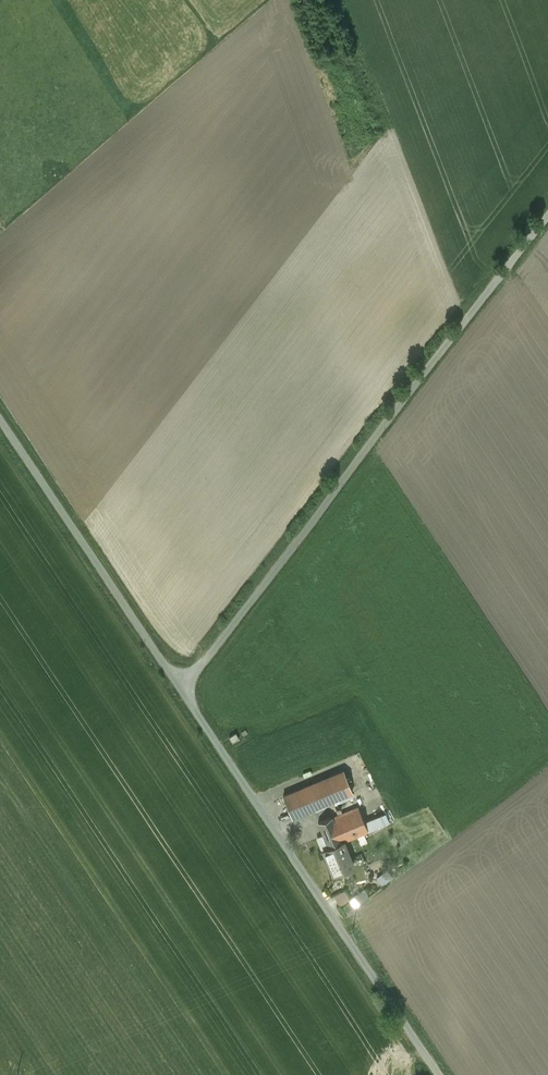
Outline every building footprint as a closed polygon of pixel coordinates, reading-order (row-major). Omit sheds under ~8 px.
[(344,770),(283,795),(292,816),(352,791),(344,770)] [(358,807),(338,815),(332,817),(342,842),(343,841),(381,826),(377,816),(364,821),(358,807)] [(332,817),(318,822),(328,846),(329,847),(342,842),(332,817)] [(342,842),(329,847),(328,846),(323,849),(334,874),(353,866),(343,841),(342,842)] [(348,889),(336,895),(340,905),(352,899),(348,889)]
